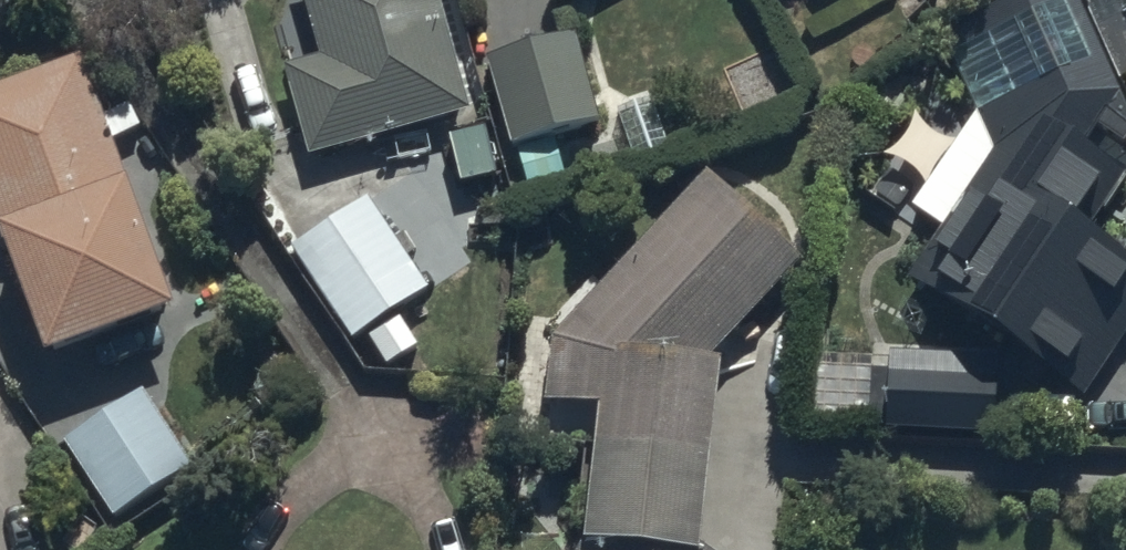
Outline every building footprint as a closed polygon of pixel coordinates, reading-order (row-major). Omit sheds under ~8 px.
[(437,0),(301,0),(284,62),(307,150),(466,108),(437,0)] [(1080,399),(1125,332),(1125,243),(1092,220),(1125,171),(1125,103),(1076,0),(1023,0),(947,37),(996,137),(900,277),(1080,399)] [(1125,28),(1125,0),(1113,0),(1125,28)] [(578,48),(488,74),(513,164),(603,138),(578,48)] [(0,81),(0,238),(35,343),(165,300),(84,54),(0,81)] [(670,163),(651,105),(614,117),(633,175),(670,163)] [(517,218),(492,132),(454,143),(478,229),(517,218)] [(708,166),(549,330),(544,388),(595,392),(584,529),(573,549),(703,549),(702,549),(719,344),(803,257),(708,166)] [(292,263),(354,355),(367,347),(390,380),(420,360),(398,326),(432,303),(370,211),(292,263)] [(1003,372),(1000,370),(891,367),(891,385),(873,385),(872,445),(1002,448),(1003,372)] [(65,457),(113,533),(129,523),(134,531),(194,492),(189,484),(195,480),(140,394),(62,445),(69,455),(65,457)]
